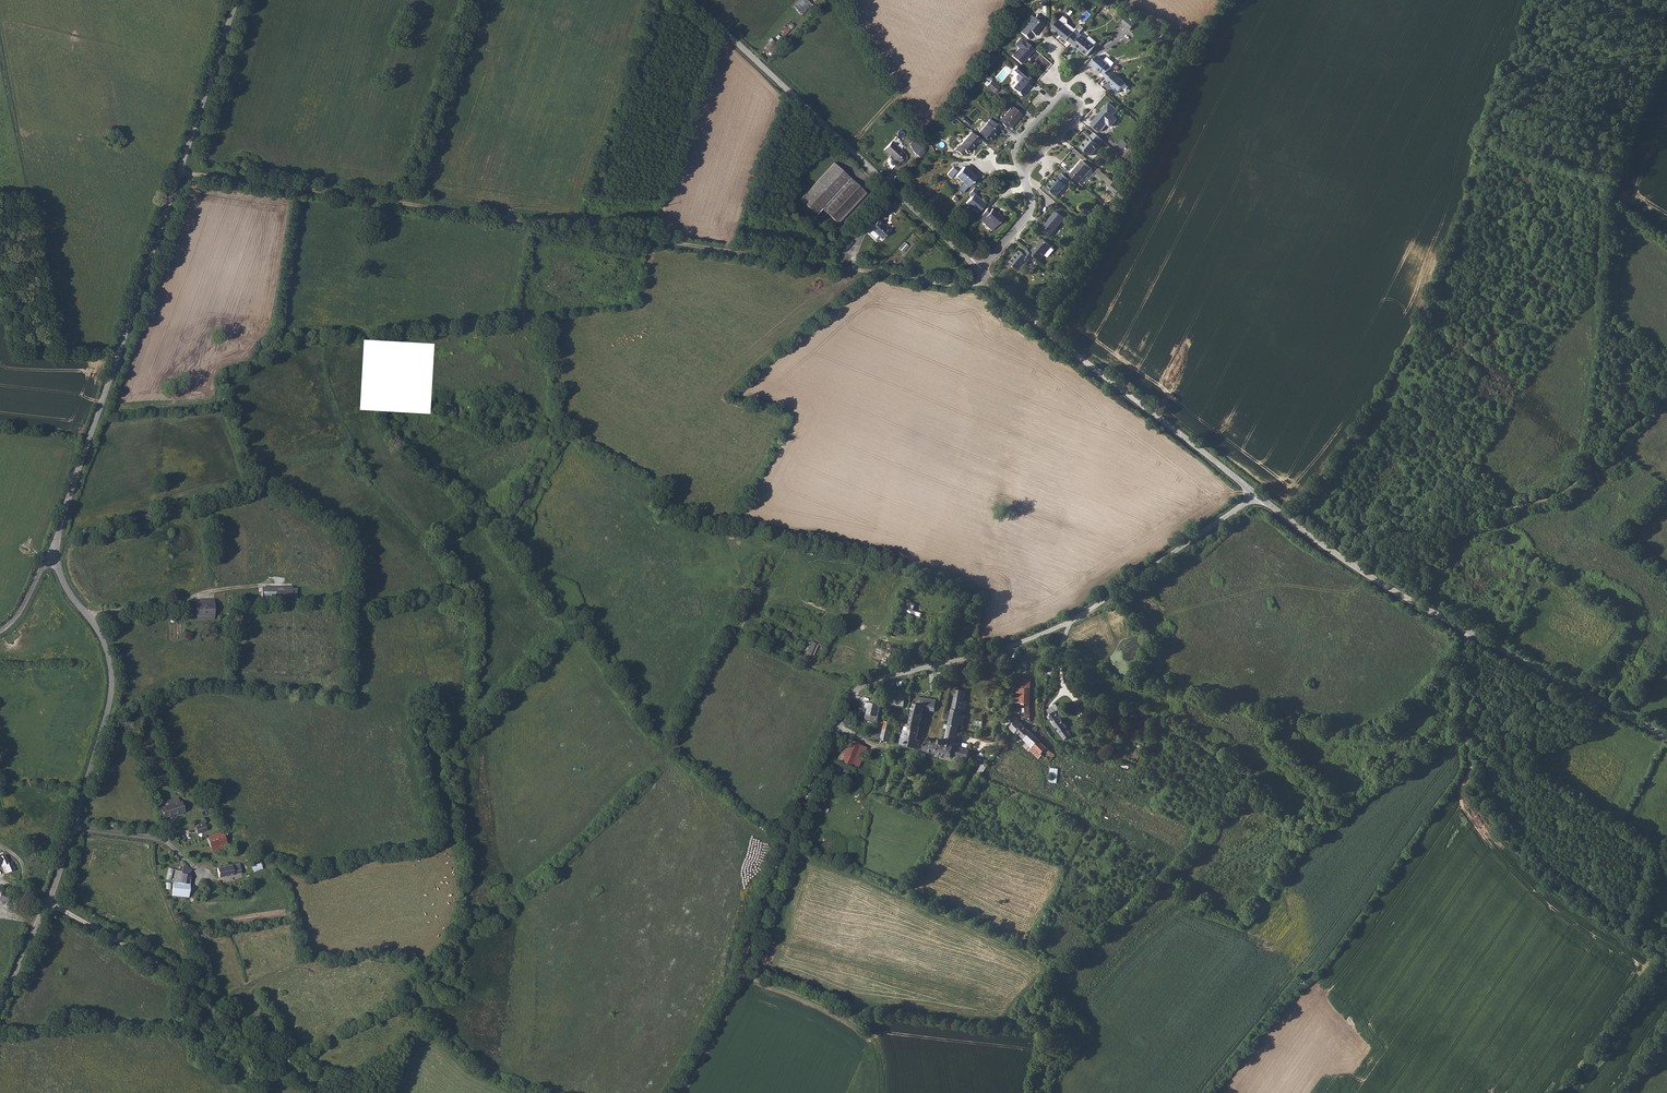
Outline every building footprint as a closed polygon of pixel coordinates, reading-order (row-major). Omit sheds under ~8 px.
[(793,6),(802,15),(812,5),(808,0),(799,0),(793,6)] [(1034,18),(1031,15),(1027,19),(1027,24),(1021,31),(1028,38),(1033,32),(1036,34),(1039,31),(1039,28),(1042,24),(1040,23),(1042,20),(1037,15),(1034,18)] [(1135,21),(1127,16),(1122,22),(1131,27),(1135,21)] [(1077,36),(1079,33),(1069,25),(1062,18),(1053,29),(1067,41),(1068,41),(1071,43),(1077,36)] [(784,36),(794,26),(789,21),(779,31),(784,36)] [(1077,36),(1071,43),(1075,47),(1076,46),(1087,55),(1095,47),(1083,37),(1080,39),(1077,36)] [(1019,48),(1012,56),(1021,64),(1034,49),(1025,41),(1021,37),(1016,43),(1016,45),(1019,48)] [(1110,69),(1113,65),(1100,54),(1093,62),(1096,65),(1099,67),(1098,68),(1102,72),(1102,71),(1106,74),(1110,69)] [(1011,76),(1006,82),(1014,90),(1024,79),(1023,78),(1026,74),(1009,60),(1006,64),(1011,69),(1009,70),(1009,74),(1011,76)] [(1106,74),(1105,75),(1110,79),(1110,80),(1117,87),(1115,88),(1121,93),(1129,84),(1117,73),(1116,74),(1110,69),(1106,74)] [(998,87),(991,81),(987,87),(995,93),(998,87)] [(1000,117),(998,120),(1005,126),(1007,124),(1010,126),(1021,114),(1012,106),(1001,118),(1000,117)] [(1114,116),(1105,108),(1091,125),(1100,133),(1107,124),(1110,127),(1112,127),(1117,120),(1117,119),(1114,116)] [(1000,127),(990,119),(978,133),(988,141),(1000,127)] [(931,123),(926,130),(930,134),(936,127),(931,123)] [(978,144),(981,141),(972,133),(960,147),(959,146),(955,150),(962,156),(965,152),(968,154),(977,143),(978,144)] [(1104,141),(1094,133),(1090,138),(1089,137),(1081,147),(1091,156),(1104,141)] [(908,157),(893,143),(885,150),(900,165),(903,165),(908,160),(908,157)] [(916,153),(922,159),(927,153),(925,150),(923,146),(916,153)] [(1123,158),(1131,165),(1137,153),(1133,149),(1129,153),(1128,152),(1123,158)] [(1071,176),(1080,183),(1092,169),(1083,161),(1071,176)] [(797,199),(814,215),(820,209),(835,223),(864,194),(832,163),(797,199)] [(976,178),(965,167),(955,178),(967,189),(976,178)] [(1057,197),(1071,181),(1064,175),(1061,179),(1059,178),(1049,190),(1057,197)] [(1119,187),(1112,181),(1107,187),(1114,193),(1119,187)] [(975,188),(969,195),(972,198),(967,204),(977,213),(984,204),(975,195),(978,191),(975,188)] [(988,208),(978,219),(984,224),(982,226),(990,233),(1002,219),(992,209),(990,211),(988,208)] [(1041,230),(1050,238),(1065,220),(1056,212),(1041,230)] [(875,222),(872,218),(863,227),(869,232),(871,230),(881,240),(889,231),(885,227),(885,228),(876,221),(875,222)] [(1087,230),(1093,236),(1097,231),(1091,225),(1087,230)] [(849,246),(843,240),(837,247),(842,252),(849,246)] [(1035,258),(1040,262),(1046,255),(1051,248),(1042,240),(1034,251),(1033,250),(1030,253),(1035,258)] [(1030,253),(1027,251),(1023,256),(1019,252),(1009,264),(1018,272),(1029,261),(1031,263),(1035,258),(1030,253)] [(297,588),(263,587),(263,600),(298,600),(297,588)] [(214,599),(197,599),(197,620),(214,620),(214,599)] [(914,610),(916,604),(910,602),(907,611),(921,616),(923,613),(914,610)] [(910,650),(894,645),(891,653),(907,658),(910,650)] [(1029,662),(1031,662),(1031,655),(1024,654),(1022,674),(1028,674),(1029,662)] [(950,717),(949,721),(959,724),(964,696),(963,696),(963,694),(964,694),(965,687),(958,685),(952,713),(947,712),(946,717),(950,717)] [(901,689),(896,689),(895,694),(895,701),(902,702),(904,702),(905,700),(905,697),(901,697),(901,689)] [(934,709),(935,703),(923,702),(923,696),(917,696),(917,701),(914,700),(911,713),(917,713),(922,714),(924,707),(934,709)] [(881,719),(885,699),(875,697),(872,710),(870,709),(868,714),(881,719)] [(1033,714),(1033,698),(1026,698),(1025,698),(1025,714),(1033,714)] [(1081,717),(1090,712),(1085,701),(1075,706),(1081,717)] [(1062,707),(1058,702),(1048,709),(1052,713),(1050,714),(1068,737),(1074,733),(1068,726),(1070,725),(1058,709),(1062,707)] [(917,713),(911,713),(910,722),(909,725),(919,727),(921,721),(916,720),(917,713)] [(1056,756),(1020,715),(1019,716),(1012,723),(1018,730),(1020,729),(1027,737),(1026,737),(1036,748),(1037,748),(1050,762),(1056,756)] [(884,730),(874,727),(873,734),(890,737),(893,718),(887,717),(884,730)] [(960,738),(960,732),(957,731),(959,724),(949,721),(946,737),(943,736),(942,740),(928,737),(925,747),(951,755),(952,753),(954,743),(960,745),(960,739),(960,738)] [(908,729),(904,728),(902,736),(907,736),(907,735),(917,736),(919,727),(909,725),(908,729)] [(921,746),(923,738),(917,737),(917,736),(907,735),(907,736),(902,736),(901,741),(921,746)] [(846,748),(842,746),(837,761),(858,768),(866,746),(848,740),(846,748)] [(971,747),(960,745),(954,743),(952,753),(969,757),(969,755),(971,755),(972,756),(973,749),(971,749),(971,747)] [(836,770),(846,775),(849,768),(839,763),(836,770)] [(1050,782),(1058,783),(1059,768),(1051,767),(1050,782)] [(164,815),(184,810),(183,809),(186,808),(187,806),(185,802),(182,804),(181,801),(178,802),(177,797),(166,800),(168,804),(161,806),(164,815)] [(200,823),(196,824),(195,825),(196,830),(206,828),(204,819),(199,820),(200,823)] [(223,844),(227,844),(224,833),(208,836),(211,851),(224,848),(223,844)] [(5,876),(9,873),(2,858),(0,859),(0,865),(5,876)] [(252,865),(254,872),(263,869),(261,862),(252,865)] [(237,872),(236,867),(213,871),(215,881),(230,878),(229,873),(237,872)] [(187,878),(187,872),(180,872),(180,876),(174,876),(174,887),(188,888),(189,880),(187,878)]
